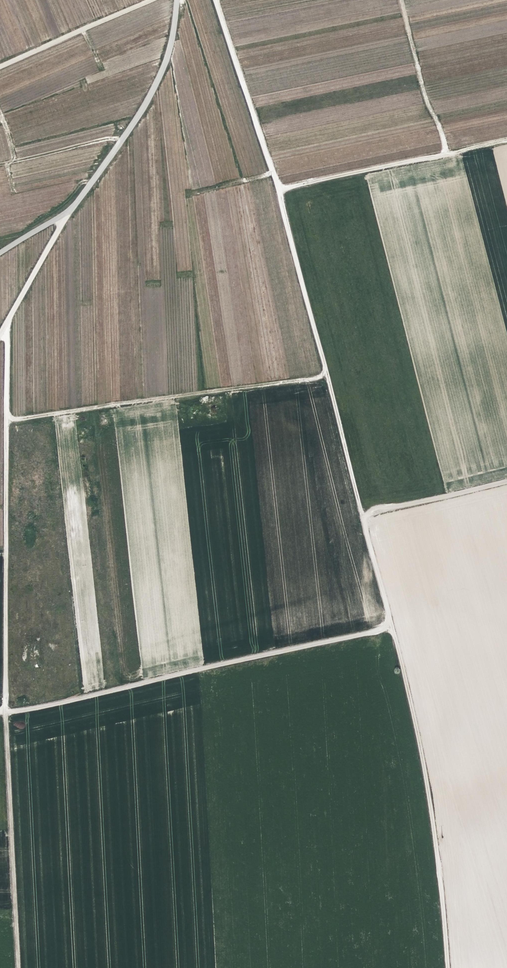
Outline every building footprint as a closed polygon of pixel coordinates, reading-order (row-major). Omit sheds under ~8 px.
[(494,147),(494,155),(500,154),(500,160),(506,159),(506,161),(506,147),(494,147)]
